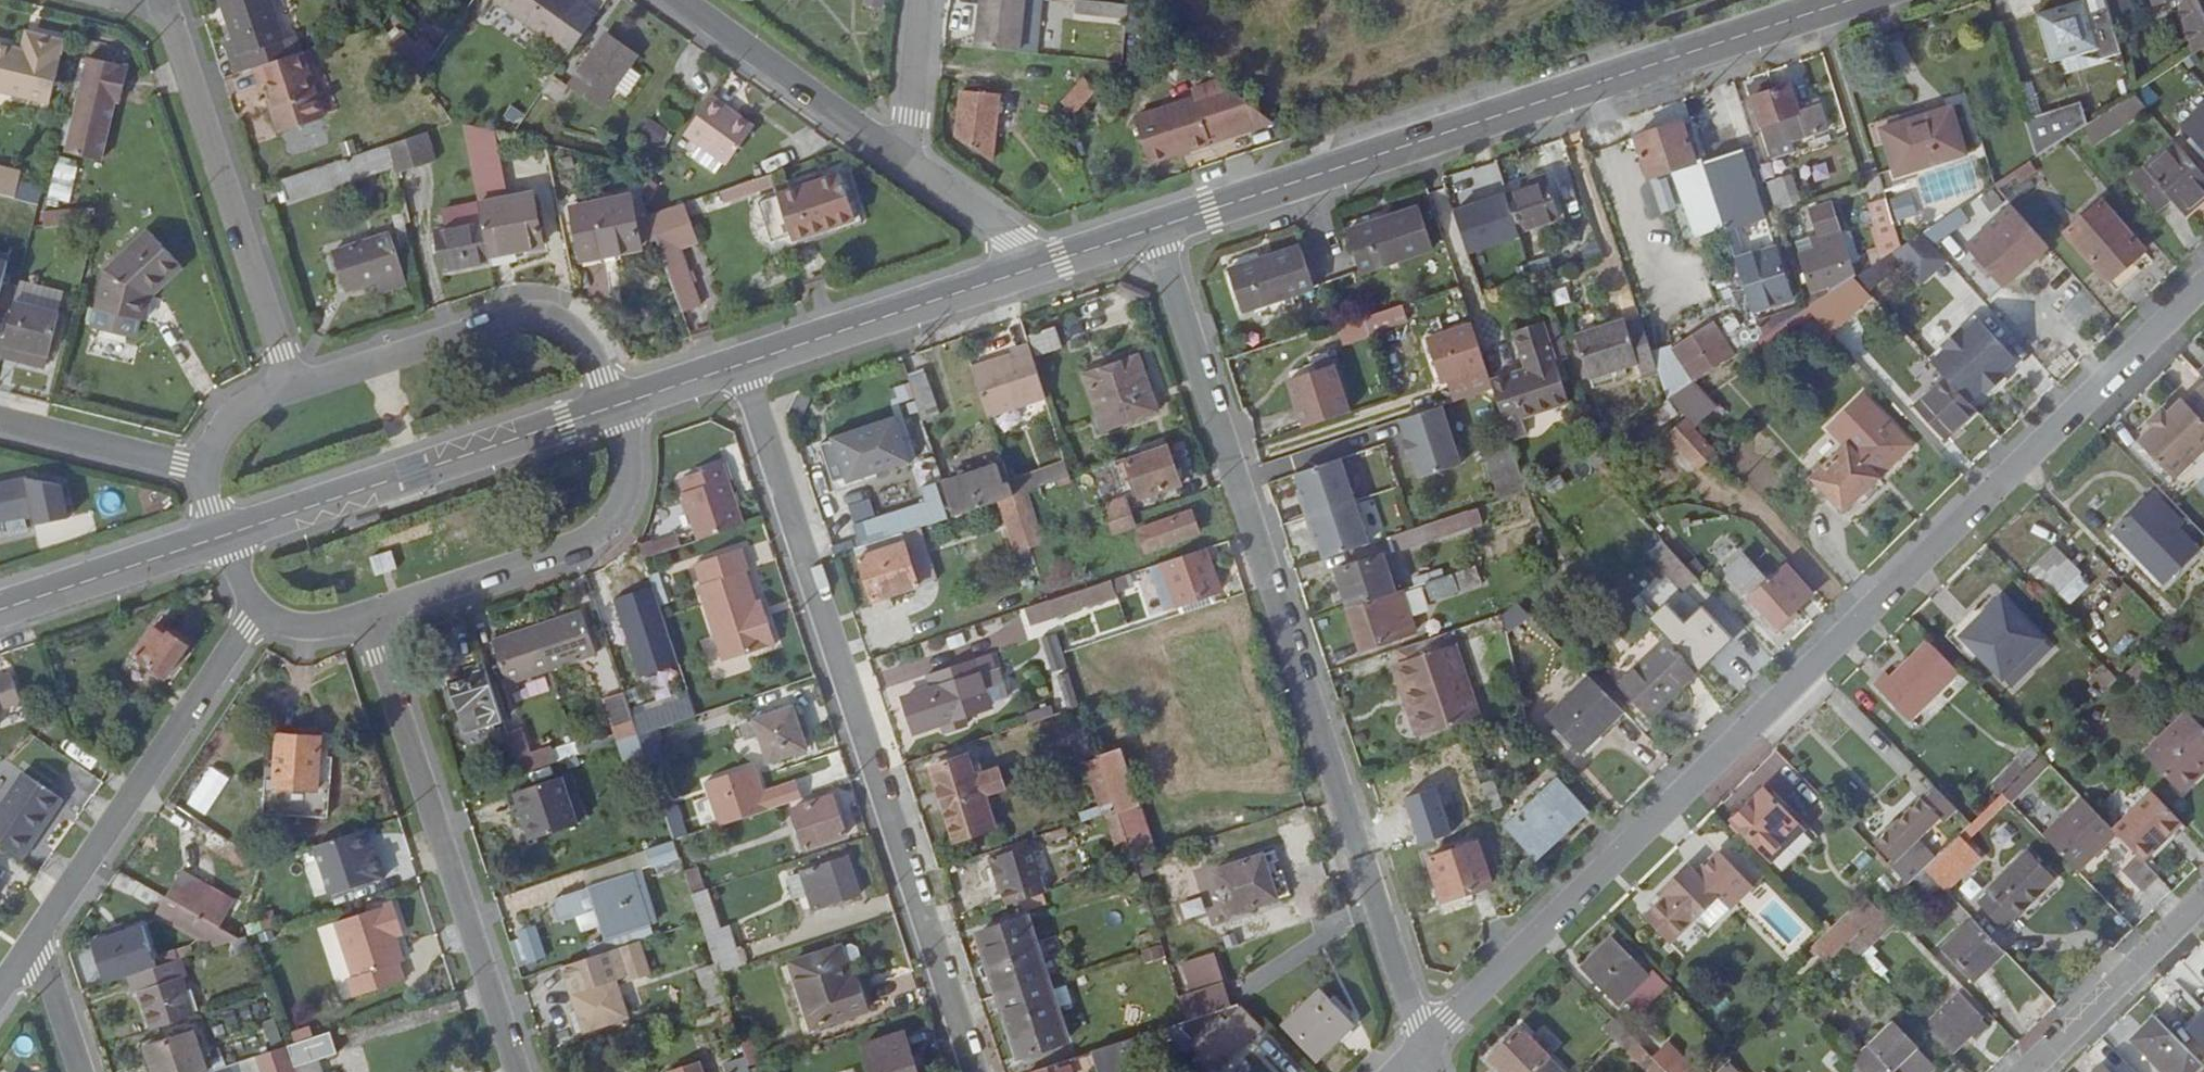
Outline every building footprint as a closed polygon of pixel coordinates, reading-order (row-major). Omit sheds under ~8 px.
[(243,43),(253,74),(263,70),(309,56),(303,38),(291,41),(278,0),(230,0),(243,43)] [(579,56),(607,17),(585,0),(505,0),(504,1),(579,56)] [(863,5),(882,9),(884,0),(863,0),(863,5)] [(1029,0),(988,0),(982,47),(1025,52),(1029,0)] [(1040,54),(1046,0),(1029,0),(1025,52),(1040,54)] [(1132,15),(1133,6),(1079,0),(1077,15),(1131,21),(1132,15)] [(2114,0),(2090,0),(2091,3),(2040,19),(2055,66),(2106,51),(2109,59),(2132,52),(2118,11),(2114,0)] [(2131,0),(2114,0),(2118,11),(2133,6),(2131,0)] [(2203,48),(2203,0),(2188,0),(2203,48)] [(45,50),(50,33),(40,30),(35,48),(45,50)] [(78,39),(50,33),(45,50),(35,48),(0,39),(0,77),(64,93),(78,39)] [(623,93),(647,60),(618,36),(592,70),(580,86),(595,97),(611,109),(623,93)] [(407,45),(431,77),(439,66),(418,38),(407,45)] [(253,74),(243,43),(237,45),(246,76),(253,74)] [(320,51),(311,55),(319,75),(327,72),(320,51)] [(125,101),(131,103),(140,64),(103,55),(79,151),(110,160),(125,101)] [(319,75),(311,55),(309,56),(263,70),(270,90),(279,86),(283,100),(278,103),(288,137),(333,122),(319,75)] [(569,103),(580,89),(564,77),(554,91),(569,103)] [(1074,105),(1087,115),(1107,89),(1094,79),(1074,105)] [(2021,87),(2030,113),(2041,109),(2033,83),(2021,87)] [(1817,135),(1808,110),(1800,84),(1761,96),(1780,159),(1806,151),(1803,139),(1817,135)] [(1159,166),(1275,128),(1223,86),(1201,93),(1204,102),(1144,121),(1159,166)] [(961,139),(996,163),(1006,93),(967,88),(961,139)] [(2090,129),(2100,144),(2156,107),(2145,93),(2094,127),(2090,129)] [(765,128),(723,98),(695,136),(711,147),(734,164),(737,166),(765,128)] [(1832,103),(1808,110),(1817,135),(1840,128),(1832,103)] [(2094,127),(2087,105),(2036,121),(2048,156),(2075,139),(2090,129),(2094,127)] [(1978,156),(1962,109),(1892,132),(1907,179),(1978,156)] [(2203,150),(2203,113),(2185,130),(2203,150)] [(1687,167),(1710,159),(1697,119),(1642,137),(1656,177),(1687,167)] [(680,132),(662,120),(652,134),(670,147),(680,132)] [(500,132),(494,131),(472,127),(485,198),(486,201),(511,197),(500,132)] [(404,173),(443,161),(436,133),(398,146),(403,166),(404,173)] [(2203,211),(2203,172),(2182,142),(2139,178),(2168,216),(2180,207),(2191,221),(2203,211)] [(391,171),(403,166),(398,146),(384,150),(391,171)] [(734,164),(711,147),(704,156),(728,173),(734,164)] [(372,177),(391,171),(384,150),(365,156),(372,177)] [(1711,162),(1728,214),(1761,314),(1800,301),(1783,248),(1750,259),(1741,231),(1763,224),(1767,237),(1778,234),(1749,150),(1711,162)] [(1711,162),(1710,159),(1687,167),(1692,185),(1685,188),(1697,226),(1728,214),(1711,162)] [(2030,179),(2047,168),(2042,160),(2025,172),(2030,179)] [(45,200),(67,206),(78,167),(57,161),(45,200)] [(26,196),(30,178),(14,174),(16,166),(0,162),(0,190),(26,196)] [(298,203),(354,183),(347,163),(291,180),(298,203)] [(30,178),(32,170),(16,166),(14,174),(30,178)] [(1538,179),(1540,183),(1513,192),(1524,227),(1566,213),(1554,173),(1538,179)] [(787,245),(863,223),(850,179),(772,201),(787,245)] [(1660,213),(1676,209),(1668,183),(1653,187),(1660,213)] [(1803,218),(1793,188),(1775,193),(1785,224),(1803,218)] [(44,232),(51,202),(26,196),(0,190),(0,211),(26,217),(23,227),(44,232)] [(2001,213),(2013,204),(2004,190),(1991,199),(2001,213)] [(1524,227),(1513,192),(1461,209),(1474,250),(1526,233),(1524,227)] [(486,201),(489,218),(496,255),(549,246),(540,193),(511,197),(486,201)] [(1921,218),(1915,195),(1900,199),(1906,223),(1921,218)] [(1891,258),(1910,246),(1893,196),(1877,200),(1885,223),(1880,225),(1891,258)] [(485,198),(451,204),(454,224),(489,218),(486,201),(485,198)] [(589,259),(648,248),(640,198),(612,203),(614,215),(583,221),(589,259)] [(612,203),(581,208),(583,221),(614,215),(612,203)] [(709,243),(696,204),(658,217),(690,312),(708,307),(689,250),(709,243)] [(2133,273),(2153,257),(2111,205),(2065,242),(2115,303),(2140,282),(2133,273)] [(1822,302),(1864,275),(1841,206),(1821,212),(1828,233),(1821,235),(1825,250),(1809,254),(1815,273),(1808,274),(1810,282),(1817,280),(1820,289),(1815,291),(1822,302)] [(2055,249),(2021,206),(1972,246),(2007,291),(2055,249)] [(1437,249),(1424,208),(1353,231),(1365,271),(1437,249)] [(1974,219),(1968,208),(1931,232),(1938,241),(1974,219)] [(496,255),(489,218),(454,224),(439,227),(447,265),(496,255)] [(1918,255),(1935,275),(1954,260),(1938,241),(1931,232),(1910,246),(1891,258),(1869,272),(1877,286),(1918,255)] [(160,293),(190,267),(159,233),(117,272),(103,325),(144,334),(148,318),(153,319),(160,293)] [(390,280),(412,273),(400,234),(344,251),(356,291),(390,280)] [(1317,287),(1305,245),(1233,268),(1247,309),(1317,287)] [(1958,257),(1993,301),(2007,291),(1972,246),(1958,257)] [(18,269),(0,264),(0,307),(8,309),(18,269)] [(415,283),(412,273),(390,280),(393,290),(415,283)] [(33,279),(27,300),(71,310),(76,291),(33,279)] [(57,368),(71,310),(27,300),(13,358),(57,368)] [(1811,303),(1762,319),(1768,336),(1812,309),(1811,303)] [(1369,317),(1343,326),(1349,344),(1375,336),(1369,317)] [(1650,367),(1663,363),(1648,318),(1635,323),(1633,318),(1584,334),(1598,375),(1646,358),(1650,367)] [(1722,319),(1678,348),(1698,382),(1723,366),(1743,353),(1722,319)] [(1499,389),(1510,422),(1526,417),(1574,402),(1560,357),(1550,327),(1548,321),(1521,330),(1534,367),(1496,380),(1499,389)] [(1477,322),(1436,335),(1450,379),(1453,379),(1460,401),(1499,389),(1496,380),(1477,322)] [(1574,353),(1564,322),(1550,327),(1560,357),(1574,353)] [(1951,380),(1973,406),(1988,394),(1991,398),(2009,382),(2006,378),(2022,365),(1987,323),(1972,336),(1969,332),(1958,341),(1961,345),(1938,365),(1951,380)] [(1044,360),(1065,354),(1058,332),(1037,339),(1044,360)] [(1938,365),(1961,345),(1958,341),(1935,361),(1938,365)] [(993,423),(1053,404),(1034,347),(1015,352),(1017,356),(976,369),(993,423)] [(1358,408),(1342,360),(1297,375),(1313,423),(1358,408)] [(1113,372),(1117,384),(1090,391),(1102,429),(1156,413),(1139,363),(1113,372)] [(1090,391),(1117,384),(1113,372),(1086,379),(1090,391)] [(945,415),(932,374),(915,380),(928,421),(945,415)] [(1948,440),(1979,414),(1951,380),(1920,407),(1948,440)] [(1676,396),(1690,413),(1710,396),(1698,382),(1676,396)] [(1701,426),(1721,410),(1710,396),(1690,413),(1696,420),(1701,426)] [(1885,481),(1920,450),(1874,397),(1837,428),(1854,447),(1819,478),(1848,512),(1885,481)] [(2200,402),(2196,398),(2152,440),(2187,477),(2203,461),(2203,398),(2200,402)] [(1467,464),(1447,405),(1406,418),(1413,438),(1409,440),(1415,459),(1419,458),(1426,478),(1467,464)] [(2167,425),(2181,412),(2177,407),(2163,421),(2167,425)] [(1516,442),(1532,437),(1526,417),(1510,422),(1516,441),(1516,442)] [(868,431),(880,471),(882,476),(916,464),(902,420),(868,431)] [(1723,452),(1701,426),(1696,420),(1677,435),(1705,468),(1723,452)] [(850,480),(880,471),(868,431),(838,441),(850,480)] [(1503,444),(1491,449),(1507,499),(1520,495),(1503,444)] [(1602,469),(1611,462),(1598,448),(1588,454),(1602,469)] [(1146,504),(1185,491),(1171,449),(1131,462),(1146,504)] [(1346,458),(1302,472),(1311,499),(1308,500),(1313,516),(1360,500),(1358,492),(1356,486),(1346,458)] [(1007,503),(1018,499),(1014,485),(1007,488),(1002,471),(964,483),(957,463),(943,467),(959,519),(1007,503)] [(688,497),(703,543),(747,528),(727,467),(689,480),(694,495),(688,497)] [(73,479),(40,472),(8,479),(17,514),(46,508),(49,519),(81,512),(73,479)] [(1816,480),(1845,515),(1848,512),(1819,478),(1816,480)] [(0,481),(0,518),(17,514),(8,479),(0,481)] [(1378,498),(1376,492),(1365,495),(1367,502),(1378,498)] [(1402,505),(1398,492),(1382,497),(1387,510),(1402,505)] [(1035,552),(1049,547),(1032,494),(1018,499),(1035,552)] [(869,499),(849,504),(852,520),(873,516),(869,499)] [(1035,552),(1018,499),(1007,503),(1024,555),(1035,552)] [(2169,506),(2163,499),(2129,531),(2173,581),(2203,552),(2203,544),(2192,531),(2197,525),(2175,502),(2169,506)] [(1330,557),(1375,542),(1360,500),(1313,516),(1318,532),(1321,530),(1330,557)] [(1113,527),(1124,524),(1136,520),(1132,504),(1108,512),(1113,527)] [(930,527),(922,507),(894,516),(901,537),(930,527)] [(1403,550),(1482,525),(1477,509),(1399,535),(1403,550)] [(20,524),(17,514),(0,518),(0,528),(20,524)] [(869,548),(901,537),(894,516),(862,525),(869,548)] [(1150,554),(1203,536),(1197,517),(1144,534),(1150,554)] [(1144,529),(1140,519),(1136,520),(1124,524),(1127,534),(1144,529)] [(676,533),(640,546),(645,560),(681,546),(676,533)] [(2054,581),(2078,557),(2065,543),(2041,566),(2054,581)] [(864,560),(878,603),(923,588),(910,545),(864,560)] [(1686,594),(1700,581),(1672,549),(1658,563),(1686,594)] [(376,576),(397,569),(391,550),(370,557),(376,576)] [(774,618),(767,621),(762,603),(751,571),(754,570),(748,550),(704,563),(710,584),(706,586),(732,664),(783,646),(774,618)] [(1343,567),(1356,605),(1404,591),(1391,552),(1343,567)] [(1224,597),(1209,555),(1165,569),(1180,612),(1224,597)] [(1020,564),(1026,587),(1044,580),(1037,557),(1020,564)] [(1782,635),(1800,619),(1797,614),(1814,599),(1789,570),(1771,585),(1746,557),(1727,573),(1782,635)] [(1450,594),(1478,585),(1473,568),(1432,581),(1436,594),(1449,591),(1450,594)] [(1179,611),(1165,569),(1153,573),(1167,614),(1179,611)] [(626,586),(635,616),(665,607),(656,575),(626,586)] [(1117,584),(1053,605),(1058,623),(1122,602),(1117,584)] [(1434,626),(1420,585),(1404,591),(1356,605),(1369,647),(1434,626)] [(624,620),(635,616),(626,586),(614,590),(624,620)] [(2052,636),(2012,594),(1996,609),(1971,633),(2011,676),(2052,636)] [(1964,625),(1971,633),(1996,609),(1989,601),(1964,625)] [(762,603),(767,621),(774,618),(769,602),(762,603)] [(1058,623),(1053,605),(1028,613),(1034,632),(1058,623)] [(1703,610),(1685,626),(1667,606),(1651,621),(1668,640),(1694,669),(1713,652),(1718,658),(1733,644),(1703,610)] [(647,618),(665,677),(686,670),(682,659),(679,660),(664,613),(647,618)] [(511,686),(601,658),(587,615),(498,644),(511,686)] [(178,629),(173,635),(161,625),(143,652),(171,671),(193,641),(178,629)] [(1401,664),(1456,646),(1451,631),(1396,649),(1401,664)] [(1921,722),(1973,673),(1938,637),(1900,674),(1896,671),(1883,683),(1921,722)] [(1063,638),(1046,643),(1053,664),(1069,658),(1063,638)] [(1694,669),(1668,640),(1619,688),(1653,724),(1702,676),(1694,669)] [(1479,716),(1456,646),(1401,664),(1424,734),(1479,716)] [(1053,664),(1056,676),(1074,670),(1069,658),(1053,664)] [(1000,675),(995,659),(990,661),(995,677),(1000,675)] [(995,677),(990,661),(933,679),(937,693),(910,702),(921,737),(948,727),(951,736),(971,730),(968,721),(995,712),(994,709),(1011,703),(1002,675),(1000,675),(995,677)] [(460,699),(472,736),(511,725),(492,663),(471,670),(473,677),(462,680),(468,697),(460,699)] [(23,674),(0,682),(0,732),(12,729),(8,714),(33,705),(23,674)] [(1578,758),(1624,715),(1591,679),(1545,724),(1578,758)] [(462,680),(455,683),(460,699),(468,697),(462,680)] [(625,744),(645,737),(631,693),(612,700),(625,744)] [(677,712),(681,726),(701,720),(697,706),(677,712)] [(761,722),(772,754),(807,743),(797,710),(761,722)] [(2195,710),(2150,753),(2182,786),(2203,766),(2203,720),(2195,710)] [(514,732),(528,775),(561,764),(557,748),(536,754),(528,728),(514,732)] [(272,808),(335,814),(339,778),(326,777),(327,754),(329,735),(286,730),(283,774),(274,774),(272,808)] [(774,764),(810,753),(807,743),(772,754),(774,764)] [(2008,793),(2011,790),(2049,754),(2040,744),(1999,783),(2008,793)] [(326,777),(339,778),(341,755),(327,754),(326,777)] [(1129,755),(1104,764),(1120,815),(1145,806),(1129,755)] [(970,763),(937,773),(950,815),(991,802),(1011,794),(1005,775),(981,782),(979,772),(974,774),(970,763)] [(1120,815),(1104,764),(1092,768),(1108,820),(1111,819),(1120,815)] [(2187,792),(2203,776),(2203,766),(2182,786),(2187,792)] [(760,769),(712,784),(726,828),(775,812),(769,797),(760,769)] [(30,859),(77,801),(42,772),(0,824),(0,834),(5,839),(30,859)] [(538,840),(579,827),(567,781),(523,795),(530,816),(538,840)] [(1506,802),(1499,781),(1488,785),(1495,806),(1506,802)] [(1591,818),(1561,782),(1506,826),(1536,863),(1591,818)] [(1967,806),(1945,783),(1936,791),(1958,814),(1967,806)] [(1742,817),(1783,861),(1815,832),(1773,786),(1742,817)] [(769,797),(775,812),(806,802),(801,787),(769,797)] [(1980,819),(1985,826),(2016,796),(2011,790),(2008,793),(1980,819)] [(2144,853),(2149,858),(2188,821),(2159,790),(2119,827),(2122,830),(2144,853)] [(1949,813),(1953,818),(1958,814),(1936,791),(1882,843),(1898,860),(1894,864),(1912,884),(1925,873),(1933,865),(1936,862),(1919,842),(1949,813)] [(521,819),(530,816),(523,795),(514,798),(521,819)] [(2122,830),(2119,827),(2089,795),(2051,832),(2084,867),(2122,830)] [(811,852),(852,839),(838,799),(798,812),(811,852)] [(960,847),(1001,833),(991,802),(950,815),(960,847)] [(1120,815),(1138,869),(1163,860),(1145,806),(1120,815)] [(1111,819),(1128,873),(1138,869),(1120,815),(1111,819)] [(375,827),(367,830),(376,859),(387,855),(385,849),(382,850),(375,827)] [(1956,889),(1992,853),(1969,829),(1936,862),(1933,865),(1956,889)] [(325,844),(341,893),(394,875),(387,855),(376,859),(367,830),(325,844)] [(1792,870),(1823,841),(1815,832),(1783,861),(1792,870)] [(1498,883),(1483,839),(1433,856),(1447,899),(1498,883)] [(657,866),(685,857),(680,843),(652,852),(657,866)] [(2012,926),(2063,877),(2034,847),(1994,886),(1998,890),(1987,901),(2012,926)] [(1706,873),(1695,861),(1667,887),(1672,892),(1648,916),(1686,955),(1710,932),(1697,918),(1708,907),(1722,894),(1731,902),(1754,880),(1728,853),(1706,873)] [(2148,891),(2165,875),(2149,858),(2144,853),(2127,870),(2148,891)] [(1009,912),(1032,904),(1023,875),(1017,857),(994,864),(1009,912)] [(1215,874),(1231,918),(1290,898),(1283,875),(1271,879),(1263,858),(1215,874)] [(855,861),(823,872),(830,894),(834,909),(866,898),(855,861)] [(185,889),(200,899),(233,921),(247,899),(197,863),(181,886),(185,889)] [(1925,873),(1948,897),(1956,889),(1933,865),(1925,873)] [(655,927),(664,924),(646,871),(593,888),(565,897),(572,921),(608,910),(617,938),(655,927)] [(690,875),(698,897),(709,893),(702,871),(690,875)] [(817,898),(830,894),(823,872),(810,876),(817,898)] [(1023,875),(1032,904),(1043,900),(1033,872),(1023,875)] [(1969,879),(1961,893),(1977,902),(1985,887),(1969,879)] [(231,943),(253,936),(233,921),(200,899),(185,889),(175,904),(231,943)] [(716,917),(709,893),(698,897),(706,921),(716,917)] [(1731,902),(1722,894),(1708,907),(1719,920),(1734,906),(1731,902)] [(1207,899),(1186,900),(1187,915),(1207,914),(1207,899)] [(361,977),(354,979),(361,997),(413,979),(406,962),(411,961),(403,937),(412,934),(403,903),(343,921),(361,977)] [(1904,915),(1892,903),(1884,912),(1895,924),(1904,915)] [(140,971),(178,959),(162,909),(101,928),(117,978),(140,971)] [(1982,977),(2012,948),(1981,916),(1951,945),(1982,977)] [(720,965),(724,976),(752,967),(746,949),(740,951),(737,940),(725,944),(716,917),(706,921),(706,923),(713,941),(720,965)] [(686,929),(692,947),(713,941),(706,923),(686,929)] [(985,939),(1005,1001),(1047,988),(1027,926),(985,939)] [(643,944),(658,939),(655,927),(617,938),(598,945),(602,957),(610,955),(643,944)] [(536,966),(551,961),(540,929),(525,934),(536,966)] [(1661,965),(1655,970),(1621,933),(1588,963),(1623,1001),(1632,992),(1646,1007),(1675,979),(1661,965)] [(631,1020),(621,988),(654,977),(643,944),(610,955),(602,957),(575,966),(585,994),(590,1010),(597,1031),(631,1020)] [(858,950),(847,953),(857,982),(864,980),(862,973),(865,971),(868,965),(865,953),(858,950)] [(847,953),(801,968),(821,1033),(875,1016),(864,980),(857,982),(847,953)] [(190,977),(199,974),(192,955),(140,971),(146,989),(153,987),(165,1024),(203,1011),(190,977)] [(1179,997),(1224,982),(1216,956),(1171,971),(1179,997)] [(720,965),(702,971),(715,1008),(732,1004),(724,976),(720,965)] [(1233,1010),(1224,982),(1179,997),(1189,1025),(1233,1010)] [(1067,1048),(1047,988),(1005,1001),(1024,1061),(1067,1048)] [(1317,1062),(1354,1025),(1320,991),(1283,1028),(1317,1062)] [(1959,998),(1971,1010),(1975,1006),(1978,1003),(1966,991),(1959,998)] [(1971,1010),(1959,998),(1932,1024),(1959,1052),(1977,1034),(1974,1030),(1987,1018),(1975,1006),(1971,1010)] [(589,1033),(597,1031),(590,1010),(582,1012),(589,1033)] [(1622,1033),(1632,1024),(1624,1015),(1614,1024),(1622,1033)] [(1194,1051),(1215,1071),(1220,1071),(1259,1034),(1241,1016),(1228,1028),(1223,1023),(1194,1051)] [(2191,1047),(2162,1018),(2159,1020),(2156,1016),(2147,1025),(2150,1028),(2139,1039),(2152,1053),(2147,1058),(2160,1071),(2166,1066),(2171,1071),(2203,1071),(2203,1060),(2191,1047)] [(1987,1018),(1974,1030),(1977,1034),(1981,1038),(1993,1026),(1987,1018)] [(1861,1059),(1874,1071),(1930,1071),(1939,1063),(1900,1021),(1861,1059)] [(1558,1054),(1529,1023),(1497,1055),(1513,1071),(1571,1071),(1556,1055),(1558,1054)] [(1622,1033),(1633,1045),(1644,1036),(1632,1024),(1622,1033)] [(172,1071),(208,1071),(211,1071),(223,1066),(210,1026),(162,1041),(172,1071)] [(297,1042),(307,1071),(334,1071),(329,1056),(347,1050),(340,1028),(297,1042)] [(742,1032),(750,1057),(753,1065),(764,1062),(752,1028),(742,1032)] [(1174,1029),(1165,1032),(1180,1048),(1186,1042),(1174,1029)] [(1644,1036),(1633,1045),(1656,1070),(1658,1071),(1678,1071),(1660,1053),(1644,1036)] [(2191,1047),(2203,1060),(2203,1036),(2191,1047)] [(1676,1038),(1660,1053),(1678,1071),(1709,1071),(1676,1038)] [(1145,1039),(1045,1071),(1155,1071),(1145,1039)] [(911,1040),(871,1053),(877,1071),(921,1071),(911,1040)] [(266,1053),(273,1071),(307,1071),(297,1042),(266,1053)] [(754,1070),(753,1065),(750,1057),(730,1063),(733,1071),(755,1071),(754,1070)] [(1744,1062),(1735,1071),(1736,1071),(1753,1071),(1744,1062)]
